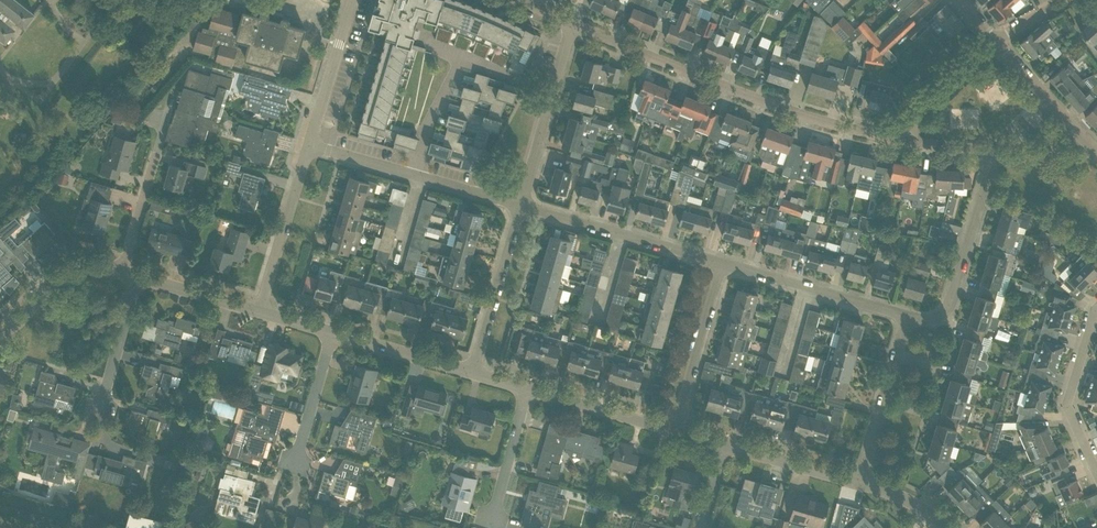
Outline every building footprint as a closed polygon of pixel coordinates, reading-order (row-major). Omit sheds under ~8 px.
[(4,43),(10,36),(14,39),(34,14),(17,0),(0,0),(0,40),(4,43)] [(378,5),(381,6),(379,12),(373,11),(368,27),(380,31),(382,26),(388,28),(386,37),(385,40),(409,47),(416,49),(417,45),(411,43),(419,14),(427,16),(426,19),(437,22),(438,19),(444,0),(379,0),(378,5)] [(438,19),(448,22),(455,0),(444,0),(438,19)] [(460,0),(455,0),(448,22),(458,26),(466,3),(465,3),(462,2),(462,1),(460,0)] [(606,0),(592,0),(589,5),(602,11),(606,0)] [(627,4),(619,0),(606,0),(602,11),(607,13),(607,14),(612,16),(613,15),(614,16),(616,11),(623,14),(624,12),(627,4)] [(627,4),(624,12),(630,15),(627,22),(640,27),(651,0),(629,0),(627,4)] [(657,4),(658,0),(651,0),(640,27),(652,32),(659,15),(665,18),(666,19),(669,10),(670,10),(672,3),(665,0),(662,6),(657,4)] [(665,37),(678,43),(690,13),(695,0),(689,0),(684,10),(682,9),(680,14),(670,10),(669,10),(666,19),(668,20),(669,22),(671,23),(669,27),(665,37)] [(678,43),(683,45),(684,47),(688,48),(689,47),(690,48),(697,31),(697,30),(702,17),(696,15),(702,0),(695,0),(690,13),(678,43)] [(818,13),(830,0),(805,0),(818,13)] [(833,0),(820,13),(831,25),(844,13),(833,0)] [(929,0),(911,0),(903,7),(911,16),(929,0)] [(987,8),(999,22),(1012,10),(1009,7),(1017,0),(996,0),(987,8)] [(472,4),(465,2),(465,3),(466,3),(458,26),(468,29),(476,7),(475,7),(472,6),(472,4)] [(758,3),(756,9),(763,12),(768,7),(758,3)] [(946,5),(934,15),(933,15),(934,16),(928,22),(923,17),(906,32),(913,41),(930,26),(932,28),(931,29),(931,31),(936,37),(938,37),(946,30),(951,36),(964,25),(946,5)] [(482,8),(476,6),(475,7),(476,7),(468,29),(477,33),(486,11),(485,11),(482,10),(482,8)] [(241,23),(236,22),(239,14),(215,8),(209,29),(206,28),(204,33),(198,31),(193,48),(217,55),(215,61),(232,66),(238,47),(248,50),(246,59),(279,68),(284,52),(297,56),(305,29),(288,24),(289,20),(262,12),(261,16),(244,11),(241,23)] [(492,12),(486,10),(485,11),(486,11),(477,33),(486,37),(496,15),(495,15),(492,14),(492,12)] [(709,20),(704,33),(710,36),(712,37),(714,31),(717,23),(717,22),(720,14),(713,11),(709,20)] [(502,17),(496,14),(495,15),(496,15),(486,37),(496,41),(506,20),(505,20),(502,18),(502,17)] [(801,55),(799,61),(814,66),(826,29),(828,24),(821,16),(814,14),(803,49),(800,55),(801,55)] [(843,40),(855,29),(843,16),(831,27),(843,40)] [(911,16),(885,40),(890,46),(917,22),(911,16)] [(702,17),(697,30),(697,31),(704,33),(709,20),(702,17)] [(710,36),(703,53),(704,53),(705,55),(709,57),(710,56),(716,58),(728,28),(731,21),(722,17),(716,32),(714,31),(712,37),(710,36)] [(512,21),(506,18),(505,20),(506,20),(496,41),(505,46),(516,25),(515,24),(512,23),(512,21)] [(1051,20),(1047,23),(1045,21),(1020,43),(1033,58),(1038,54),(1042,59),(1050,52),(1056,46),(1057,46),(1053,40),(1046,46),(1040,39),(1052,28),(1052,29),(1057,26),(1051,20)] [(1094,20),(1081,32),(1094,47),(1096,44),(1096,24),(1094,20)] [(505,46),(514,50),(525,29),(522,27),(522,26),(516,23),(515,24),(516,25),(505,46)] [(728,28),(716,58),(722,60),(722,62),(726,64),(727,63),(728,63),(733,53),(734,51),(740,53),(742,48),(745,41),(744,40),(749,28),(741,25),(732,47),(729,46),(735,31),(728,28)] [(868,39),(875,33),(867,25),(861,31),(862,32),(868,39)] [(435,39),(442,42),(446,29),(439,26),(437,32),(435,39)] [(862,32),(861,31),(858,27),(855,29),(843,40),(844,40),(848,45),(862,32)] [(446,29),(442,42),(448,44),(449,44),(453,31),(446,29)] [(508,69),(521,75),(526,64),(519,60),(525,48),(532,52),(540,36),(539,35),(531,31),(531,32),(525,29),(514,50),(509,60),(512,62),(508,69)] [(788,32),(785,41),(794,44),(797,35),(788,32)] [(453,46),(460,48),(465,36),(458,33),(453,45),(453,46)] [(883,42),(875,33),(868,39),(877,48),(878,47),(883,53),(890,46),(885,40),(883,42)] [(762,35),(759,44),(768,48),(772,39),(762,35)] [(465,36),(460,48),(467,51),(472,38),(465,36)] [(744,55),(739,67),(755,74),(755,72),(758,72),(759,72),(768,49),(758,45),(756,49),(750,46),(753,38),(747,36),(745,39),(745,41),(742,48),(747,51),(745,55),(744,55)] [(382,49),(382,50),(406,57),(409,47),(385,40),(384,46),(385,46),(384,50),(382,49)] [(478,56),(484,43),(477,40),(472,53),(478,56)] [(770,63),(772,63),(766,79),(779,83),(789,51),(790,52),(794,44),(785,41),(780,55),(773,53),(770,63)] [(491,46),(484,43),(478,56),(485,59),(485,58),(491,46)] [(867,50),(865,59),(876,61),(878,50),(873,45),(867,50)] [(1056,46),(1050,52),(1056,58),(1062,53),(1056,46)] [(496,64),(502,52),(495,49),(490,61),(496,64)] [(889,49),(887,50),(883,54),(891,62),(896,57),(889,49)] [(1083,49),(1077,54),(1082,60),(1088,54),(1083,49)] [(381,59),(404,66),(406,57),(382,50),(380,56),(382,56),(381,59)] [(789,51),(779,83),(791,87),(796,70),(793,69),(796,62),(799,63),(799,61),(801,55),(800,55),(790,52),(789,51)] [(509,55),(502,52),(496,64),(503,67),(503,66),(509,55)] [(378,69),(401,76),(404,66),(381,59),(381,60),(379,59),(377,66),(379,66),(378,69)] [(587,59),(582,76),(592,79),(596,81),(599,72),(609,75),(608,80),(617,82),(618,79),(620,71),(620,69),(587,59)] [(1068,63),(1050,79),(1052,77),(1057,83),(1056,84),(1065,95),(1082,80),(1077,75),(1073,70),(1074,69),(1068,63)] [(825,75),(812,71),(807,90),(832,98),(837,83),(842,85),(843,82),(857,86),(862,69),(848,65),(846,69),(829,64),(825,75)] [(171,126),(167,139),(190,146),(192,136),(204,140),(210,118),(221,121),(222,116),(224,110),(233,78),(232,78),(233,73),(212,67),(211,72),(210,75),(189,69),(177,108),(179,109),(173,127),(171,126)] [(375,79),(398,86),(401,76),(378,69),(378,70),(376,70),(374,76),(376,77),(375,79)] [(511,102),(516,86),(505,82),(505,81),(504,81),(502,88),(488,84),(490,76),(477,72),(472,87),(492,93),(492,96),(506,100),(505,100),(511,102)] [(262,113),(261,116),(268,118),(268,115),(276,118),(279,116),(282,108),(286,109),(287,104),(286,101),(283,101),(285,97),(289,98),(292,87),(245,73),(240,92),(250,96),(254,102),(252,108),(254,111),(262,113)] [(1065,95),(1079,111),(1096,95),(1096,80),(1092,75),(1082,80),(1065,95)] [(372,90),(395,96),(398,86),(375,79),(375,80),(373,80),(371,86),(373,87),(372,90)] [(641,89),(639,94),(644,96),(634,120),(641,123),(645,114),(658,84),(645,79),(641,89)] [(863,80),(862,83),(859,94),(870,97),(868,105),(885,110),(891,87),(863,80)] [(658,84),(645,114),(652,118),(666,123),(676,100),(668,96),(670,89),(658,84)] [(501,115),(505,100),(506,100),(492,96),(492,93),(472,87),(466,86),(462,101),(475,105),(476,101),(479,101),(479,100),(491,103),(489,112),(501,115)] [(369,100),(392,106),(395,96),(372,90),(370,90),(368,96),(370,97),(369,100)] [(574,106),(584,109),(592,111),(594,104),(611,108),(615,95),(596,90),(594,97),(577,92),(574,106)] [(676,100),(666,123),(680,129),(676,138),(682,141),(685,134),(698,101),(686,96),(683,102),(676,100)] [(389,117),(392,106),(369,100),(367,100),(365,107),(367,107),(366,110),(389,117)] [(1094,125),(1096,123),(1096,100),(1090,105),(1093,108),(1092,108),(1085,116),(1094,125)] [(491,129),(496,130),(501,115),(489,112),(488,115),(485,114),(484,116),(472,113),(475,105),(462,101),(457,116),(478,122),(477,124),(491,128),(491,129)] [(698,101),(685,134),(692,137),(695,129),(709,135),(717,113),(709,110),(711,106),(698,101)] [(362,121),(385,127),(389,117),(366,110),(364,110),(362,117),(363,117),(362,121)] [(709,135),(708,137),(718,141),(716,146),(726,150),(739,117),(726,112),(725,116),(717,113),(709,135)] [(474,139),(486,143),(491,129),(491,128),(477,124),(478,122),(457,116),(451,114),(447,129),(460,133),(461,129),(463,130),(464,127),(477,131),(474,139)] [(739,117),(725,153),(747,161),(747,160),(749,155),(751,149),(755,139),(759,129),(750,126),(752,121),(739,117)] [(570,118),(566,132),(589,138),(593,126),(593,124),(592,124),(590,123),(581,121),(570,118)] [(594,118),(592,124),(593,124),(593,126),(599,128),(606,130),(607,129),(622,133),(624,126),(594,118)] [(389,128),(385,127),(362,121),(357,137),(374,142),(376,134),(386,137),(389,128)] [(250,155),(252,160),(269,165),(272,156),(270,154),(271,149),(274,150),(279,131),(269,128),(264,127),(263,131),(238,124),(235,136),(252,141),(251,144),(252,147),(250,155)] [(389,128),(386,137),(396,140),(393,147),(409,152),(411,146),(416,148),(420,138),(409,135),(411,130),(391,124),(389,129),(389,128)] [(761,166),(767,168),(780,132),(767,127),(764,138),(762,143),(768,145),(763,160),(761,166)] [(476,157),(482,159),(486,143),(474,139),(473,144),(469,143),(469,145),(457,141),(460,133),(447,129),(442,144),(463,150),(462,152),(476,156),(476,157)] [(566,132),(562,145),(573,148),(585,152),(586,150),(587,146),(593,148),(596,140),(589,138),(566,132)] [(780,132),(767,168),(774,171),(776,165),(784,168),(782,174),(789,176),(789,177),(799,145),(791,142),(793,136),(780,132)] [(103,162),(100,172),(107,174),(117,177),(120,168),(127,170),(135,142),(125,139),(115,136),(107,163),(103,162)] [(623,137),(619,148),(628,151),(631,140),(623,137)] [(431,141),(428,151),(433,153),(431,159),(445,163),(447,155),(462,160),(459,167),(472,171),(476,157),(476,156),(462,152),(463,150),(442,144),(436,142),(432,141),(431,141)] [(799,145),(789,177),(811,182),(813,176),(822,145),(809,141),(807,148),(799,145)] [(826,180),(835,183),(842,157),(833,155),(835,148),(834,148),(833,146),(829,145),(827,146),(822,145),(813,176),(814,177),(820,179),(825,164),(831,165),(826,180)] [(585,152),(584,158),(603,164),(603,163),(612,166),(615,157),(616,154),(607,151),(606,155),(606,156),(586,150),(585,152)] [(648,151),(645,160),(650,162),(653,153),(648,151)] [(835,183),(843,185),(845,177),(858,180),(859,178),(864,156),(858,154),(858,152),(853,151),(852,153),(851,153),(849,159),(842,157),(835,183)] [(583,158),(571,154),(570,155),(568,155),(564,170),(556,168),(550,189),(565,194),(573,165),(581,167),(583,159),(583,158)] [(654,154),(651,162),(661,166),(664,158),(654,154)] [(234,155),(233,161),(240,163),(241,164),(243,158),(234,155)] [(858,180),(855,195),(867,199),(869,191),(870,191),(879,193),(880,185),(884,167),(876,165),(877,159),(876,159),(875,157),(871,156),(869,157),(864,156),(859,178),(858,180)] [(584,158),(580,173),(589,176),(593,161),(584,158)] [(165,185),(176,188),(181,189),(186,173),(194,176),(198,164),(184,160),(182,168),(171,165),(165,185)] [(261,190),(262,190),(265,178),(244,171),(239,170),(241,164),(240,163),(233,161),(228,160),(224,171),(230,173),(237,175),(243,176),(240,186),(244,187),(238,206),(244,208),(254,211),(261,190)] [(650,162),(645,160),(645,161),(644,160),(634,195),(642,197),(641,202),(640,201),(639,205),(636,216),(650,220),(656,197),(648,194),(643,193),(652,163),(650,162)] [(692,176),(697,166),(688,163),(682,161),(678,171),(692,176)] [(892,169),(884,167),(880,185),(890,186),(891,179),(904,181),(907,165),(894,162),(892,169)] [(745,163),(741,181),(746,183),(751,164),(746,163),(745,163)] [(608,166),(602,164),(600,171),(606,172),(608,166)] [(68,165),(64,171),(71,174),(73,171),(72,168),(68,165)] [(902,191),(901,197),(906,198),(907,198),(913,199),(911,206),(923,208),(925,196),(928,174),(919,173),(920,167),(907,165),(904,181),(902,191)] [(704,168),(697,166),(692,176),(706,181),(709,172),(703,170),(704,168)] [(609,179),(605,193),(610,194),(607,207),(623,212),(627,198),(630,188),(622,186),(624,179),(626,180),(629,170),(619,167),(618,168),(613,167),(612,170),(609,179)] [(936,175),(928,174),(925,196),(936,198),(937,194),(949,194),(950,170),(937,169),(936,175)] [(964,171),(950,170),(949,194),(948,202),(947,205),(945,212),(952,214),(957,197),(953,197),(954,194),(954,186),(970,187),(970,177),(963,177),(964,171)] [(61,172),(59,182),(67,184),(69,175),(61,172)] [(358,172),(356,179),(364,181),(366,174),(358,172)] [(677,205),(686,175),(679,172),(670,201),(656,197),(650,220),(664,224),(668,209),(670,203),(677,205)] [(719,186),(719,187),(727,190),(734,193),(735,190),(739,181),(739,180),(718,173),(713,184),(719,186)] [(685,207),(683,213),(680,224),(693,228),(700,204),(687,200),(694,178),(692,177),(686,175),(677,205),(685,207)] [(346,189),(366,195),(373,197),(377,183),(368,180),(368,182),(364,181),(356,179),(350,177),(346,189)] [(583,185),(582,189),(579,200),(595,204),(598,191),(605,193),(609,179),(602,177),(601,182),(594,180),(592,187),(583,185)] [(97,231),(101,233),(105,219),(107,220),(112,204),(106,203),(107,200),(108,200),(112,187),(92,181),(87,200),(91,201),(86,218),(85,217),(83,225),(82,227),(97,231)] [(739,181),(735,190),(743,193),(746,183),(741,181),(739,181)] [(700,204),(693,228),(707,232),(711,217),(714,209),(721,211),(727,190),(719,187),(713,208),(700,204)] [(389,202),(392,203),(403,206),(408,192),(394,188),(389,202)] [(346,189),(343,201),(363,206),(366,195),(346,189)] [(727,190),(721,211),(729,213),(730,213),(736,193),(734,193),(727,190)] [(429,192),(427,198),(436,200),(437,194),(429,192)] [(443,196),(441,203),(448,205),(450,198),(443,196)] [(779,209),(780,209),(801,216),(804,206),(783,198),(779,209)] [(153,199),(150,208),(161,211),(163,202),(153,199)] [(420,211),(431,214),(435,202),(423,199),(420,211)] [(343,201),(339,212),(359,218),(363,206),(343,201)] [(34,202),(30,206),(34,210),(37,211),(40,209),(34,202)] [(403,206),(392,203),(388,214),(400,218),(403,206)] [(771,226),(768,234),(764,248),(778,252),(785,229),(775,226),(780,209),(779,209),(769,205),(768,208),(766,214),(763,223),(771,226)] [(1016,232),(1018,224),(1024,226),(1026,225),(1030,213),(1004,205),(998,226),(1016,232)] [(436,206),(434,213),(444,216),(446,209),(436,206)] [(450,219),(480,228),(483,216),(457,208),(454,219),(454,220),(450,219)] [(431,214),(420,211),(416,222),(428,226),(431,214)] [(339,212),(336,224),(363,232),(366,220),(359,218),(339,212)] [(742,219),(736,240),(750,244),(754,230),(761,232),(763,223),(766,214),(761,213),(758,212),(755,223),(742,219)] [(725,225),(722,236),(736,240),(742,219),(742,217),(730,213),(729,213),(725,225)] [(400,218),(388,214),(385,226),(396,229),(400,218)] [(836,223),(847,226),(849,217),(838,214),(836,223)] [(860,228),(869,230),(872,218),(863,216),(860,228)] [(0,227),(0,238),(2,240),(15,255),(17,257),(22,262),(28,257),(24,253),(27,250),(34,257),(41,251),(40,249),(52,238),(50,237),(54,233),(44,222),(40,225),(17,246),(7,235),(20,224),(14,218),(14,217),(0,227)] [(457,234),(477,239),(480,228),(450,219),(449,223),(453,224),(450,232),(457,234)] [(806,233),(806,235),(815,238),(820,223),(810,220),(809,225),(806,233)] [(428,226),(416,222),(413,234),(425,237),(428,226)] [(363,232),(336,224),(332,235),(359,243),(363,232)] [(380,224),(376,236),(381,237),(385,226),(380,224)] [(931,225),(928,235),(936,237),(939,227),(931,225)] [(396,229),(385,226),(381,237),(393,241),(396,229)] [(998,226),(991,247),(1010,253),(1013,243),(1021,245),(1024,234),(1016,232),(998,226)] [(825,247),(819,268),(833,272),(834,270),(841,272),(845,256),(850,242),(852,235),(853,229),(845,227),(839,251),(825,247)] [(215,248),(213,254),(210,265),(228,270),(232,258),(241,260),(249,233),(231,228),(225,250),(215,248)] [(785,229),(778,252),(792,256),(799,258),(806,235),(806,233),(796,230),(796,231),(785,228),(785,229)] [(180,253),(183,243),(184,237),(171,233),(171,234),(152,229),(147,246),(161,250),(161,248),(180,253)] [(937,238),(944,239),(954,242),(957,234),(940,229),(937,238)] [(1042,230),(1039,238),(1050,241),(1052,233),(1042,230)] [(551,235),(547,247),(568,252),(574,254),(575,249),(569,247),(571,241),(573,235),(566,233),(565,239),(551,235)] [(1052,233),(1050,241),(1059,244),(1061,236),(1052,233)] [(431,239),(425,237),(413,234),(410,245),(421,249),(428,251),(431,239)] [(473,251),(477,239),(457,234),(453,245),(473,251)] [(359,243),(332,235),(329,247),(349,253),(349,252),(356,254),(359,243)] [(393,241),(381,237),(378,249),(389,252),(393,241)] [(2,286),(9,294),(18,282),(13,275),(12,276),(5,268),(17,257),(15,255),(2,240),(0,238),(0,287),(2,286)] [(850,242),(845,256),(846,256),(853,258),(852,262),(851,261),(850,265),(847,276),(863,281),(866,270),(869,258),(855,253),(857,244),(856,243),(850,242)] [(819,268),(825,247),(811,243),(808,254),(805,264),(819,268)] [(879,244),(873,266),(879,268),(877,273),(874,284),(889,288),(892,278),(894,272),(887,269),(891,255),(884,253),(886,246),(879,244)] [(406,257),(418,260),(421,249),(410,245),(406,257)] [(450,257),(470,262),(473,251),(453,245),(450,257)] [(547,247),(544,258),(564,264),(568,252),(547,247)] [(1003,274),(1011,276),(1011,274),(1012,274),(1014,268),(1013,268),(1013,267),(1016,268),(1017,263),(1014,263),(1014,262),(1016,262),(1018,256),(1017,256),(1017,255),(1010,253),(991,247),(985,268),(1003,274)] [(592,260),(604,263),(608,251),(596,248),(592,260)] [(386,264),(389,252),(378,249),(374,261),(386,264)] [(1073,264),(1079,269),(1092,282),(1096,277),(1096,270),(1096,268),(1096,267),(1096,260),(1092,256),(1090,253),(1087,250),(1073,264)] [(467,274),(470,262),(450,257),(444,255),(441,267),(467,274)] [(623,262),(621,268),(633,272),(637,260),(625,256),(623,262)] [(592,260),(583,257),(582,267),(590,268),(589,271),(601,274),(604,263),(592,260)] [(544,258),(541,270),(561,276),(567,278),(571,266),(564,264),(544,258)] [(1051,272),(1054,261),(1046,259),(1042,274),(1054,281),(1057,276),(1051,272)] [(1035,269),(1041,270),(1043,262),(1036,261),(1035,269)] [(405,262),(403,268),(415,272),(417,265),(405,262)] [(656,271),(654,277),(679,284),(682,273),(664,267),(664,265),(653,262),(651,269),(656,271)] [(901,273),(898,285),(905,287),(904,293),(921,298),(930,267),(919,264),(914,262),(912,270),(918,272),(916,277),(909,275),(909,276),(901,273)] [(1064,279),(1062,281),(1065,284),(1072,291),(1077,286),(1083,292),(1092,282),(1079,269),(1079,270),(1071,262),(1069,265),(1069,269),(1072,272),(1064,279)] [(451,283),(463,286),(467,274),(441,267),(438,276),(440,280),(443,281),(451,283)] [(621,268),(618,280),(630,284),(633,272),(621,268)] [(979,290),(997,295),(1003,274),(985,268),(979,290)] [(331,270),(329,278),(320,276),(315,295),(330,299),(332,295),(338,297),(345,274),(331,270)] [(541,270),(538,282),(562,289),(563,285),(559,283),(561,276),(541,270)] [(597,286),(601,274),(589,271),(585,283),(597,286)] [(416,273),(414,280),(424,283),(426,276),(416,273)] [(345,274),(338,297),(344,299),(343,303),(359,307),(364,288),(357,286),(360,278),(345,274)] [(654,284),(652,290),(675,296),(679,284),(654,277),(654,278),(659,279),(658,285),(654,284)] [(615,292),(627,295),(630,284),(618,280),(615,292)] [(538,282),(534,293),(560,301),(563,289),(562,289),(538,282)] [(1036,285),(1027,282),(1024,290),(1033,293),(1036,285)] [(594,298),(597,286),(585,283),(582,294),(594,298)] [(364,288),(359,307),(374,312),(376,308),(382,310),(388,287),(377,284),(373,291),(364,288)] [(1054,284),(1053,289),(1062,292),(1063,289),(1054,284)] [(387,315),(403,320),(408,301),(400,299),(402,291),(388,287),(382,310),(388,311),(387,315)] [(733,303),(754,309),(758,295),(737,289),(734,303),(733,303)] [(672,308),(675,296),(652,290),(650,290),(649,293),(647,292),(645,300),(672,308)] [(979,290),(972,311),(990,316),(998,318),(1004,297),(997,295),(979,290)] [(473,295),(462,292),(459,291),(457,297),(453,308),(452,313),(446,332),(462,337),(467,318),(460,316),(464,300),(470,302),(473,295)] [(1054,305),(1052,313),(1071,319),(1075,306),(1068,304),(1070,296),(1059,293),(1052,291),(1048,304),(1054,305)] [(623,307),(627,295),(615,292),(611,304),(623,307)] [(534,293),(531,306),(541,309),(542,309),(541,314),(554,317),(555,312),(557,313),(560,301),(534,293)] [(591,310),(594,298),(582,294),(579,306),(591,310)] [(419,320),(426,322),(432,301),(425,299),(423,305),(417,303),(419,298),(410,295),(408,301),(403,320),(418,324),(419,320)] [(430,307),(426,322),(432,324),(431,328),(446,332),(452,313),(438,309),(440,303),(432,301),(430,307)] [(647,301),(644,313),(645,313),(669,320),(672,308),(647,301)] [(781,301),(777,316),(788,319),(793,305),(781,301)] [(729,317),(755,324),(757,319),(751,317),(754,309),(733,303),(732,304),(733,304),(730,317),(729,317)] [(611,304),(608,316),(620,319),(622,313),(623,307),(611,304)] [(591,310),(579,306),(575,318),(587,322),(591,310)] [(816,327),(817,323),(820,312),(809,309),(805,324),(816,327)] [(972,311),(966,332),(984,337),(987,326),(995,329),(996,329),(999,319),(998,318),(990,316),(972,311)] [(665,332),(669,320),(645,313),(644,319),(648,320),(646,327),(665,332)] [(1042,324),(1040,331),(1058,336),(1060,330),(1067,332),(1071,319),(1052,313),(1048,326),(1042,324)] [(154,341),(165,344),(179,348),(184,332),(198,336),(200,328),(195,326),(197,322),(177,316),(175,323),(158,318),(156,326),(159,327),(154,341)] [(618,327),(620,319),(608,316),(604,327),(617,331),(618,327)] [(773,330),(784,333),(788,319),(777,316),(773,330)] [(843,323),(840,333),(860,339),(864,325),(846,319),(846,317),(840,316),(838,322),(843,323)] [(725,330),(725,331),(755,339),(759,325),(755,324),(729,317),(728,317),(729,318),(726,331),(725,330)] [(575,321),(573,327),(580,330),(582,323),(575,321)] [(813,341),(816,327),(805,324),(801,338),(813,341)] [(541,360),(548,336),(549,333),(527,327),(525,333),(517,331),(511,349),(522,352),(523,350),(527,352),(526,355),(541,360)] [(665,332),(646,327),(644,332),(640,331),(638,338),(662,344),(665,332)] [(218,328),(215,339),(214,341),(212,341),(208,356),(218,359),(219,355),(228,358),(229,354),(248,359),(253,343),(224,335),(226,330),(218,328)] [(769,343),(780,347),(784,333),(773,330),(769,343)] [(721,344),(747,352),(751,339),(755,340),(755,339),(725,331),(722,344),(721,344)] [(1040,331),(1038,339),(1044,340),(1040,353),(1059,359),(1063,346),(1055,344),(1058,336),(1040,331)] [(833,332),(830,345),(836,347),(856,353),(860,339),(840,333),(840,334),(833,332)] [(966,332),(959,353),(986,361),(988,354),(986,351),(992,340),(984,337),(966,332)] [(548,336),(541,360),(555,364),(556,362),(562,364),(569,340),(568,340),(568,341),(548,336)] [(809,354),(813,341),(801,338),(798,351),(809,354)] [(569,340),(562,364),(568,365),(567,367),(583,371),(588,354),(580,352),(582,344),(569,340)] [(247,386),(244,396),(257,400),(260,390),(257,390),(262,374),(278,378),(294,383),(296,373),(301,356),(283,351),(284,347),(271,343),(264,366),(255,363),(248,387),(247,386)] [(765,357),(776,360),(780,347),(769,343),(765,357)] [(717,358),(717,359),(728,362),(737,365),(736,368),(743,371),(745,366),(744,365),(747,352),(721,344),(721,345),(722,345),(721,346),(719,345),(717,352),(719,353),(718,359),(717,358)] [(836,347),(832,361),(852,366),(854,367),(858,353),(856,353),(836,347)] [(588,354),(583,371),(597,375),(597,374),(603,375),(607,360),(610,351),(597,348),(594,356),(588,354)] [(805,368),(809,354),(798,351),(794,365),(805,368)] [(175,353),(173,360),(180,361),(182,355),(175,353)] [(953,373),(971,378),(976,365),(980,366),(981,369),(984,370),(987,368),(988,365),(986,362),(986,361),(959,353),(955,366),(958,367),(956,373),(953,372),(953,373)] [(1032,359),(1028,371),(1043,376),(1045,369),(1048,370),(1055,372),(1059,359),(1040,353),(1038,361),(1032,359)] [(607,360),(603,375),(609,377),(609,379),(623,383),(629,364),(630,358),(631,358),(617,354),(615,360),(614,360),(613,362),(607,360)] [(762,356),(758,370),(761,371),(772,374),(776,360),(765,357),(762,356)] [(645,389),(651,370),(643,368),(645,361),(631,357),(630,358),(623,383),(645,389)] [(1004,357),(1002,363),(1011,366),(1013,360),(1004,357)] [(822,373),(849,380),(852,366),(827,359),(827,360),(825,359),(822,373)] [(147,390),(146,395),(155,397),(155,399),(169,403),(172,395),(168,394),(173,375),(182,377),(184,369),(170,365),(168,371),(145,364),(140,380),(154,384),(153,386),(147,390)] [(367,402),(374,377),(376,371),(357,365),(348,397),(367,402)] [(718,372),(725,374),(724,379),(721,379),(718,390),(712,388),(706,407),(722,411),(727,392),(734,368),(720,365),(718,372)] [(805,368),(794,365),(790,379),(801,382),(805,368)] [(41,379),(34,404),(43,407),(47,404),(54,406),(54,405),(69,409),(73,407),(74,403),(76,396),(73,395),(76,386),(55,380),(56,375),(54,374),(41,370),(39,379),(41,379)] [(1026,379),(1024,384),(1030,386),(1028,393),(1047,399),(1051,386),(1043,384),(1041,383),(1043,376),(1028,371),(1026,379)] [(817,388),(834,392),(844,395),(849,380),(822,373),(817,388)] [(966,401),(975,404),(978,394),(968,392),(972,379),(971,378),(953,373),(958,374),(956,381),(951,379),(947,395),(966,401)] [(652,383),(650,390),(658,392),(660,385),(652,383)] [(407,396),(402,413),(411,416),(415,403),(425,406),(424,409),(443,415),(446,404),(444,403),(446,393),(419,385),(416,396),(415,399),(407,396)] [(1096,412),(1096,390),(1089,387),(1085,401),(1092,403),(1090,410),(1096,412)] [(210,396),(222,399),(224,392),(212,389),(210,396)] [(722,411),(737,416),(739,411),(745,413),(751,392),(744,390),(742,396),(727,392),(722,411)] [(1043,412),(1047,399),(1028,393),(1021,391),(1017,404),(1018,404),(1016,412),(1023,414),(1021,421),(1032,421),(1033,417),(1030,416),(1032,409),(1043,412)] [(769,397),(751,392),(745,413),(751,415),(750,419),(766,424),(773,398),(769,397)] [(846,400),(835,397),(828,395),(826,403),(835,405),(830,421),(815,417),(818,409),(817,409),(810,436),(825,441),(830,425),(838,427),(846,400)] [(947,395),(942,410),(946,412),(944,419),(959,423),(966,426),(971,409),(964,407),(966,401),(947,395)] [(773,398),(766,424),(781,428),(782,424),(789,426),(795,403),(788,401),(787,404),(781,402),(781,400),(780,398),(778,398),(776,398),(774,399),(773,400),(773,398)] [(995,399),(992,408),(999,410),(1001,401),(995,399)] [(11,400),(9,406),(19,409),(20,402),(11,400)] [(214,400),(211,414),(234,419),(237,405),(214,400)] [(817,409),(795,403),(789,426),(795,428),(794,432),(810,436),(817,409)] [(232,442),(228,455),(252,461),(253,457),(262,460),(268,439),(271,440),(276,442),(285,409),(267,404),(264,413),(264,414),(244,408),(239,423),(238,423),(236,428),(245,431),(241,444),(232,442)] [(463,413),(460,424),(459,427),(471,430),(472,426),(490,432),(495,413),(473,407),(470,416),(463,413)] [(127,426),(137,429),(140,430),(138,434),(137,440),(152,445),(154,439),(155,439),(160,420),(169,423),(171,414),(157,410),(155,417),(142,413),(131,410),(129,417),(127,417),(124,425),(127,426)] [(335,424),(330,442),(340,445),(347,447),(351,435),(360,438),(356,450),(366,453),(374,428),(377,417),(359,412),(356,422),(351,421),(348,428),(345,427),(335,424)] [(1092,416),(1086,419),(1091,428),(1096,426),(1092,416)] [(952,445),(959,423),(944,419),(942,425),(938,423),(933,439),(952,445)] [(987,421),(985,427),(992,430),(994,423),(987,421)] [(1047,427),(1043,428),(1037,431),(1036,427),(1035,427),(1035,421),(1032,421),(1021,421),(1020,422),(1017,422),(1017,429),(1020,428),(1022,434),(1019,435),(1026,449),(1034,445),(1052,437),(1047,427)] [(550,422),(547,431),(567,437),(564,445),(566,446),(583,451),(581,457),(601,462),(608,439),(597,436),(550,422)] [(81,454),(82,450),(71,447),(73,439),(34,428),(31,438),(29,446),(48,451),(41,477),(52,480),(50,485),(61,488),(62,483),(65,473),(54,470),(59,454),(68,457),(77,460),(72,477),(80,479),(87,455),(81,454)] [(562,464),(559,463),(562,452),(560,451),(562,445),(564,445),(567,437),(547,431),(537,467),(547,470),(547,471),(549,471),(548,474),(558,477),(562,464)] [(201,439),(199,446),(204,451),(211,449),(213,442),(208,437),(201,439)] [(1056,448),(1052,437),(1034,445),(1026,449),(1031,460),(1034,459),(1036,465),(1042,462),(1046,460),(1044,454),(1056,448)] [(949,456),(952,445),(933,439),(928,454),(932,455),(930,462),(941,474),(950,466),(949,464),(951,457),(949,456)] [(406,440),(404,452),(410,453),(413,442),(406,440)] [(990,441),(987,452),(994,451),(997,443),(990,441)] [(618,442),(615,452),(612,464),(634,471),(638,456),(629,453),(631,445),(618,442)] [(1043,474),(1045,480),(1059,474),(1056,468),(1069,463),(1064,452),(1046,460),(1047,460),(1051,470),(1043,474)] [(95,468),(94,472),(100,474),(99,477),(122,483),(123,480),(125,474),(142,479),(147,462),(124,455),(122,462),(98,455),(95,468)] [(349,460),(344,477),(335,475),(324,471),(319,489),(329,493),(346,498),(352,500),(360,474),(363,464),(349,460)] [(470,467),(459,464),(455,463),(452,473),(455,474),(451,490),(452,490),(448,504),(465,509),(469,494),(471,495),(476,479),(467,476),(470,467)] [(221,487),(218,499),(230,502),(226,515),(237,517),(243,519),(254,522),(260,498),(249,495),(253,480),(235,475),(237,467),(226,464),(223,477),(221,477),(218,486),(221,487)] [(196,477),(203,479),(207,468),(199,466),(196,477)] [(673,504),(675,505),(686,508),(696,473),(675,467),(670,484),(671,484),(668,494),(675,496),(673,504)] [(957,473),(946,483),(951,487),(947,490),(959,502),(977,485),(961,469),(957,473)] [(971,469),(966,474),(976,485),(982,479),(971,469)] [(395,474),(393,484),(400,486),(403,476),(395,474)] [(1009,474),(1005,479),(1010,484),(1014,480),(1010,476),(1009,474)] [(734,515),(745,518),(750,501),(762,505),(759,516),(772,519),(777,502),(772,500),(776,486),(745,477),(734,515)] [(1062,493),(1065,500),(1082,492),(1077,480),(1067,484),(1064,477),(1052,483),(1057,495),(1062,493)] [(550,515),(563,518),(568,500),(562,499),(555,497),(558,486),(540,482),(537,492),(531,490),(521,526),(529,527),(538,527),(544,505),(552,507),(550,515)] [(978,484),(977,485),(959,502),(970,514),(973,511),(979,516),(996,499),(994,501),(978,484)] [(1029,488),(1028,491),(1029,495),(1032,496),(1035,495),(1037,492),(1036,488),(1032,487),(1029,488)] [(70,488),(65,506),(72,508),(77,490),(70,488)] [(790,519),(813,526),(815,520),(823,522),(828,505),(812,501),(813,497),(798,493),(790,519)] [(1031,498),(1024,504),(1031,510),(1037,504),(1031,498)] [(996,499),(979,516),(983,520),(979,524),(984,527),(999,527),(1005,522),(1012,516),(996,499)] [(401,501),(399,509),(407,511),(408,509),(410,503),(404,501),(401,501)] [(844,504),(841,515),(838,527),(884,527),(876,520),(870,525),(858,513),(860,508),(844,504)] [(353,505),(351,512),(356,514),(359,507),(353,505)] [(275,510),(267,508),(263,521),(261,522),(259,527),(269,527),(275,510)] [(271,527),(278,527),(282,513),(276,511),(271,527)] [(325,518),(312,514),(310,521),(297,517),(294,527),(322,527),(325,518)] [(143,527),(163,527),(165,522),(146,516),(143,527)] [(335,517),(333,524),(340,526),(342,520),(335,517)] [(791,522),(779,518),(777,527),(789,527),(791,522)]
